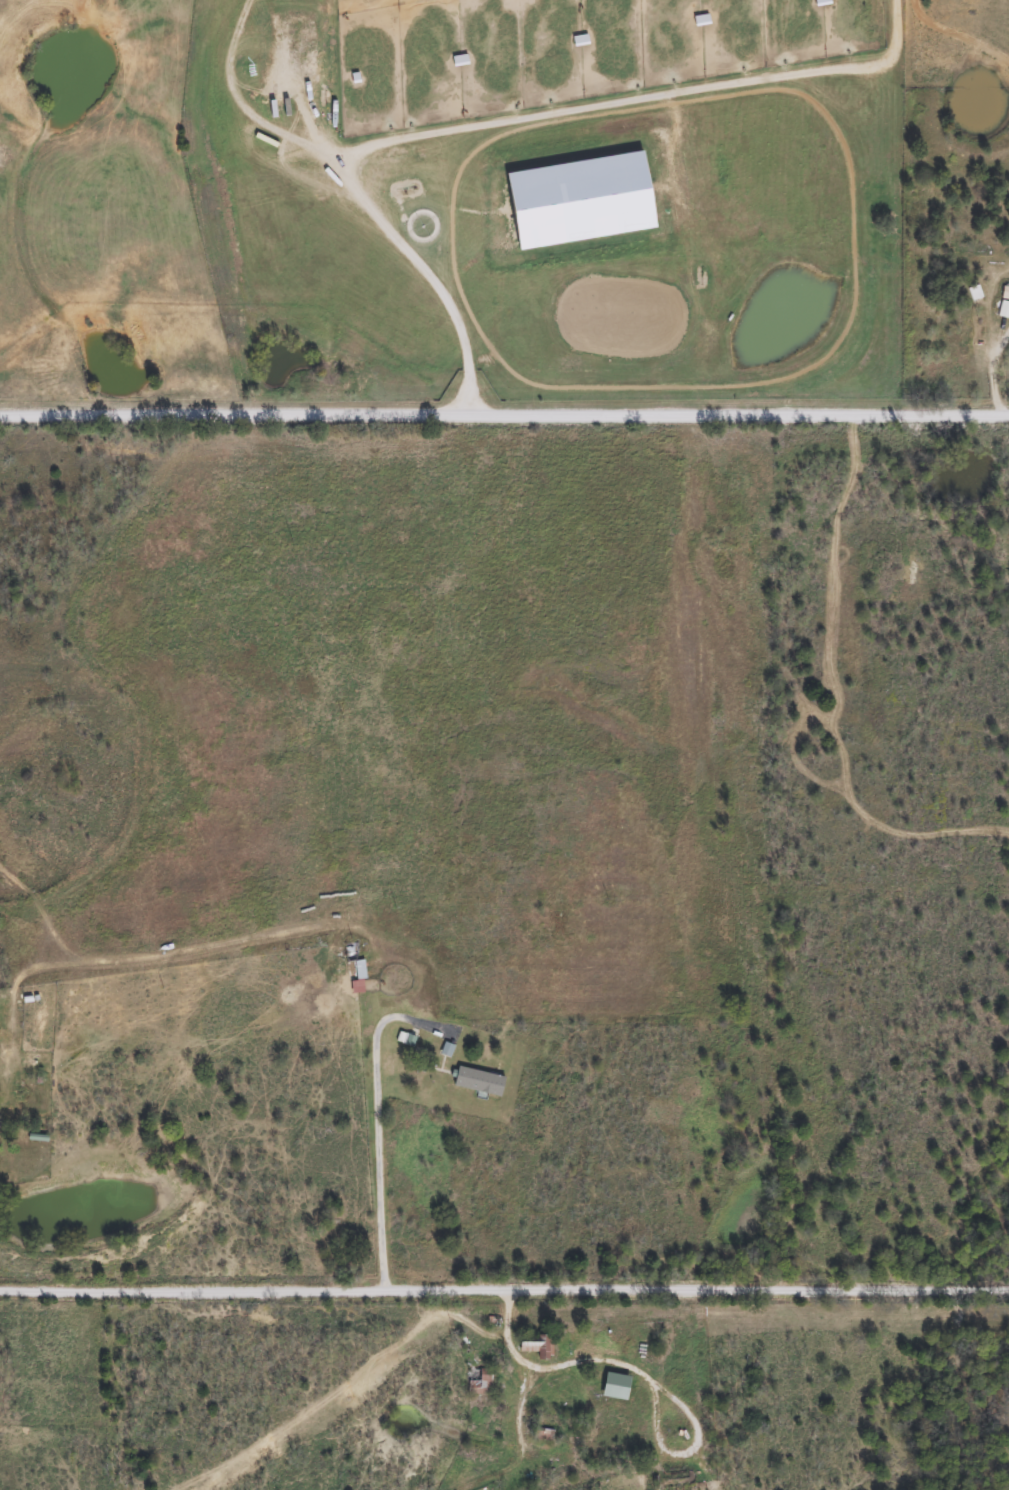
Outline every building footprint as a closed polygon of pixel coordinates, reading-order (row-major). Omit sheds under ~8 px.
[(972,302),(981,298),(977,285),(967,288),(972,302)] [(1007,318),(1008,311),(1008,303),(1000,301),(996,315),(1007,318)] [(365,978),(361,941),(317,946),(318,954),(326,953),(330,982),(365,978)] [(501,1096),(505,1076),(456,1066),(452,1086),(501,1096)] [(536,1351),(536,1358),(551,1358),(551,1335),(518,1335),(518,1351),(536,1351)] [(468,1369),(468,1393),(493,1393),(493,1369),(468,1369)] [(553,1429),(538,1429),(538,1440),(553,1440),(553,1429)]
